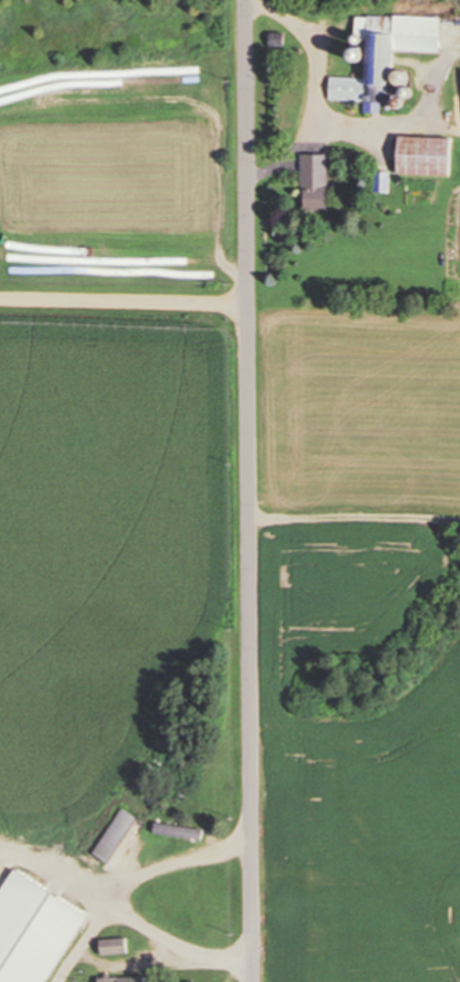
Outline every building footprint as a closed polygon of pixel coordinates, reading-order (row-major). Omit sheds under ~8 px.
[(391,51),(438,52),(439,17),(358,15),(358,33),(364,33),(363,78),(329,77),(328,101),(367,102),(367,109),(381,109),(382,93),(390,94),(391,51)] [(452,137),(393,137),(393,175),(451,176),(452,137)] [(328,154),(302,154),(302,210),(328,210),(328,154)] [(372,173),(372,193),(389,193),(389,173),(372,173)] [(90,856),(105,865),(134,817),(119,808),(90,856)] [(203,828),(152,822),(151,834),(202,840),(203,828)] [(31,912),(89,910),(89,892),(30,895),(31,912)] [(97,955),(122,954),(122,939),(97,939),(97,955)] [(27,946),(3,981),(43,981),(55,964),(27,946)]
